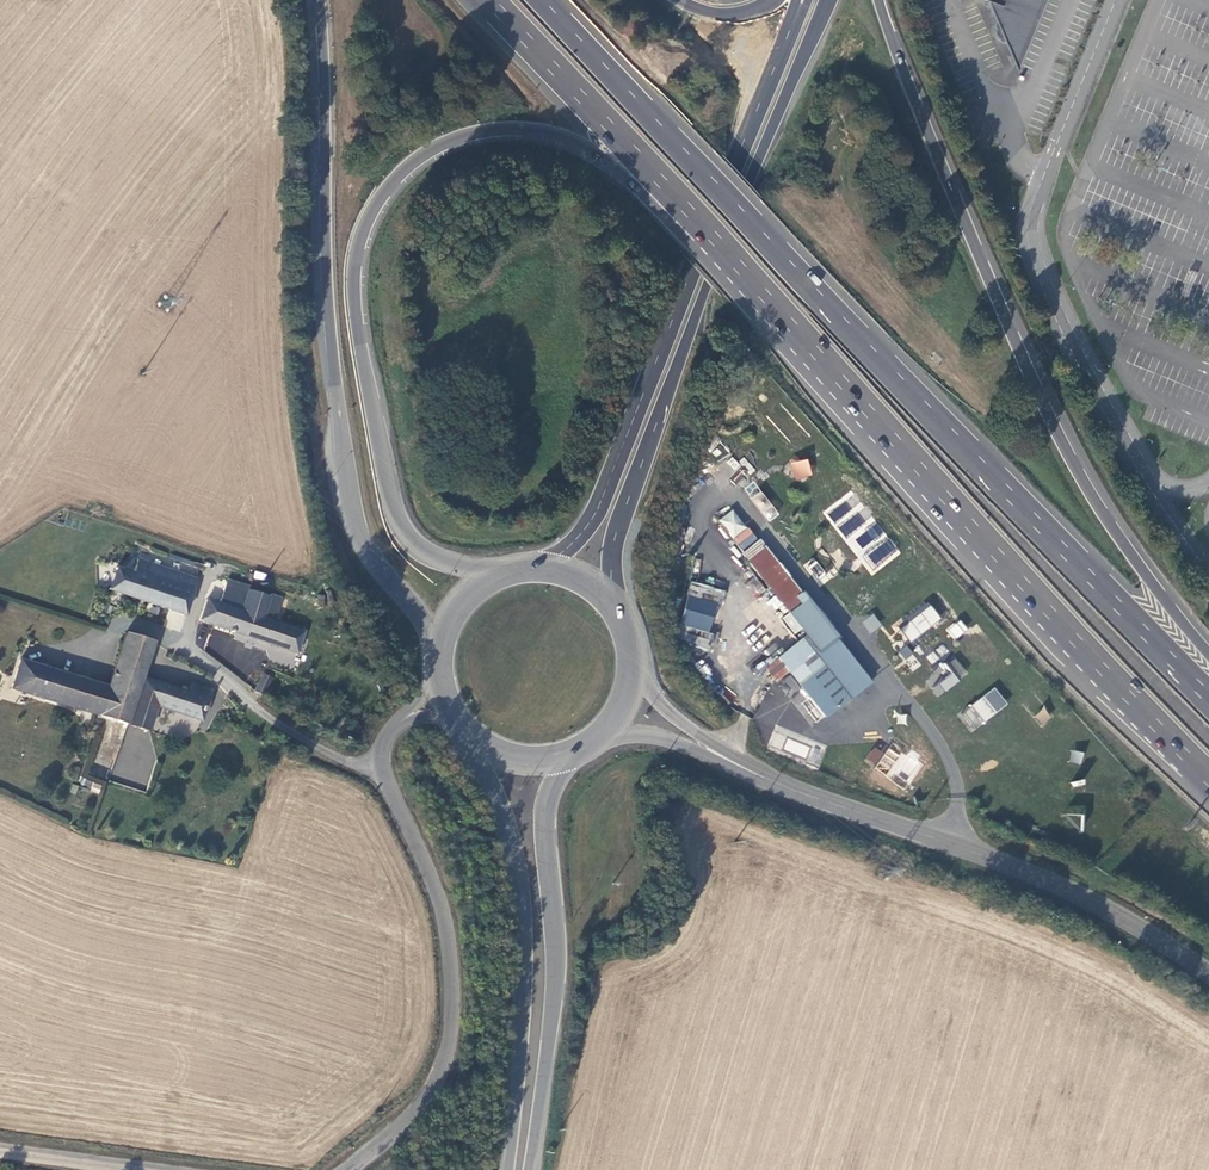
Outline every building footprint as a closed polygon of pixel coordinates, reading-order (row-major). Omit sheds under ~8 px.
[(1032,17),(1039,0),(991,0),(1032,17)] [(794,480),(812,475),(807,458),(789,463),(794,480)] [(768,522),(779,515),(755,481),(744,488),(768,522)] [(889,539),(861,554),(869,569),(897,554),(889,539)] [(806,635),(764,668),(775,682),(788,671),(824,718),(868,683),(835,641),(838,639),(802,591),(799,594),(758,542),(743,554),(806,635)] [(180,614),(193,579),(134,559),(132,572),(114,567),(108,588),(180,614)] [(223,601),(231,579),(228,578),(230,575),(227,574),(226,577),(213,573),(209,584),(206,594),(223,601)] [(713,633),(723,588),(690,582),(681,627),(697,631),(694,646),(710,649),(713,633)] [(270,655),(291,662),(301,631),(261,618),(268,597),(248,589),(240,610),(205,598),(197,619),(272,645),(270,655)] [(900,628),(912,642),(941,617),(930,604),(900,628)] [(872,613),(861,622),(870,633),(881,624),(872,613)] [(959,618),(946,630),(955,640),(968,628),(959,618)] [(103,719),(124,724),(139,678),(145,659),(150,641),(123,634),(107,686),(19,660),(9,689),(103,719)] [(931,664),(949,652),(944,644),(925,656),(931,664)] [(907,645),(898,651),(911,671),(920,665),(907,645)] [(923,676),(934,696),(968,677),(957,657),(923,676)] [(264,668),(286,676),(290,666),(268,658),(264,668)] [(259,675),(257,680),(268,683),(270,679),(259,675)] [(185,692),(139,678),(124,724),(147,730),(154,707),(200,720),(209,691),(188,685),(185,692)] [(257,680),(253,690),(263,694),(268,683),(257,680)] [(959,715),(972,732),(1008,703),(994,686),(959,715)] [(1034,717),(1043,725),(1052,715),(1042,707),(1034,717)] [(873,767),(883,752),(874,746),(864,761),(873,767)] [(877,768),(891,774),(899,753),(885,747),(877,768)] [(84,774),(81,786),(101,793),(105,781),(84,774)] [(1083,827),(1084,807),(1069,806),(1067,826),(1083,827)]
